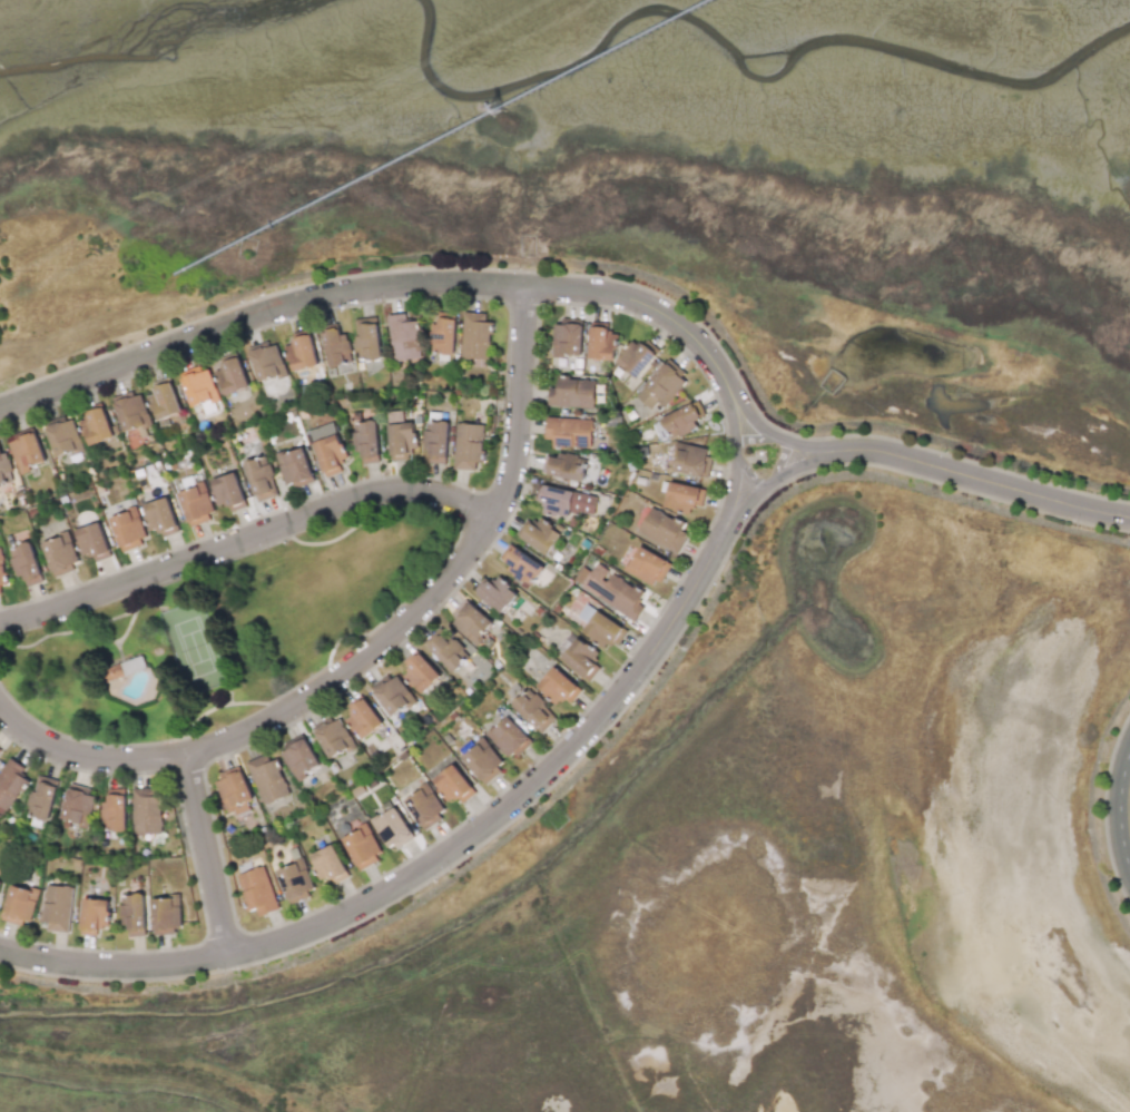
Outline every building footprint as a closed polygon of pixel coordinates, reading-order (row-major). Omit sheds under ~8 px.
[(490,358),(491,322),(484,322),(485,313),(462,312),(461,357),(490,358)] [(420,358),(417,321),(405,322),(405,314),(390,315),(392,361),(420,358)] [(356,361),(380,360),(377,318),(354,319),(355,336),(356,361)] [(453,354),(454,318),(433,318),(432,354),(453,354)] [(581,356),(582,324),(553,324),(552,355),(581,356)] [(590,327),(588,358),(615,361),(616,334),(608,334),(609,327),(590,327)] [(347,329),(323,332),(327,367),(343,365),(342,354),(350,353),(347,329)] [(292,371),(317,366),(311,335),(292,338),(293,347),(287,348),(292,371)] [(638,380),(656,354),(633,338),(616,364),(638,380)] [(257,382),(285,375),(278,345),(249,352),(257,382)] [(249,387),(238,358),(214,367),(224,396),(249,387)] [(650,410),(658,402),(662,407),(687,382),(665,362),(635,395),(650,410)] [(180,376),(193,409),(219,400),(207,366),(180,376)] [(180,412),(168,377),(150,383),(155,394),(147,396),(156,421),(180,412)] [(595,378),(557,377),(557,388),(548,387),(548,406),(593,407),(595,378)] [(275,402),(271,384),(262,386),(266,404),(275,402)] [(111,398),(124,433),(150,423),(140,394),(128,398),(127,393),(111,398)] [(670,439),(701,427),(692,404),(661,416),(670,439)] [(111,439),(104,405),(85,409),(89,427),(85,429),(87,444),(111,439)] [(592,419),(546,417),(544,439),(554,439),(554,446),(591,449),(592,419)] [(45,427),(56,459),(82,449),(72,419),(45,427)] [(659,441),(668,436),(660,420),(651,424),(659,441)] [(428,463),(446,464),(448,422),(428,421),(428,431),(423,430),(422,450),(429,450),(428,463)] [(308,430),(324,478),(342,472),(338,462),(346,459),(333,422),(308,430)] [(380,462),(375,422),(351,425),(354,452),(361,452),(362,464),(380,462)] [(389,424),(390,461),(410,460),(409,449),(415,449),(414,423),(389,424)] [(475,470),(475,462),(482,462),(483,424),(454,423),(453,469),(475,470)] [(8,442),(20,474),(30,471),(28,468),(46,461),(36,432),(8,442)] [(711,450),(677,442),(670,470),(706,478),(711,450)] [(288,491),(315,482),(302,446),(276,455),(288,491)] [(7,452),(0,453),(0,484),(7,482),(4,474),(12,471),(7,452)] [(578,454),(558,453),(557,457),(544,456),(542,475),(582,480),(584,465),(577,464),(578,454)] [(228,505),(230,512),(246,508),(235,472),(210,481),(219,509),(228,505)] [(701,506),(705,490),(669,481),(664,509),(690,514),(692,504),(701,506)] [(214,518),(206,484),(179,491),(187,524),(214,518)] [(161,538),(179,532),(167,498),(141,505),(150,531),(159,529),(161,538)] [(688,535),(680,530),(684,525),(652,505),(637,530),(676,554),(688,535)] [(109,518),(121,551),(148,541),(137,508),(109,518)] [(534,525),(525,519),(515,534),(546,555),(561,533),(539,518),(534,525)] [(95,561),(109,558),(101,523),(76,530),(81,555),(94,552),(95,561)] [(52,577),(80,567),(68,533),(40,543),(52,577)] [(23,575),(26,585),(40,582),(32,542),(8,548),(14,577),(23,575)] [(533,583),(543,564),(508,544),(497,563),(533,583)] [(660,587),(671,561),(636,547),(626,571),(660,587)] [(643,593),(610,571),(596,562),(590,571),(582,567),(572,581),(635,622),(643,608),(637,603),(643,593)] [(482,577),(472,593),(504,613),(518,591),(497,578),(493,583),(482,577)] [(475,643),(493,623),(465,598),(448,618),(475,643)] [(587,624),(581,634),(605,648),(608,641),(618,647),(628,628),(583,604),(576,619),(587,624)] [(455,639),(451,643),(438,629),(423,642),(453,672),(464,661),(456,655),(463,648),(455,639)] [(600,668),(592,662),(599,653),(578,637),(560,659),(589,681),(600,668)] [(409,669),(402,675),(421,695),(441,677),(415,649),(402,661),(409,669)] [(571,703),(582,689),(552,667),(537,689),(557,703),(561,697),(571,703)] [(396,672),(372,686),(389,716),(413,702),(396,672)] [(540,735),(554,720),(541,706),(543,703),(529,688),(512,705),(540,735)] [(383,725),(362,693),(345,705),(352,715),(346,719),(361,740),(383,725)] [(337,715),(312,729),(330,759),(354,746),(337,715)] [(531,741),(508,715),(487,735),(510,760),(531,741)] [(320,768),(305,736),(279,747),(294,780),(320,768)] [(483,749),(479,744),(462,758),(483,784),(505,766),(489,745),(483,749)] [(246,762),(263,806),(291,794),(276,759),(269,761),(266,754),(246,762)] [(26,779),(21,777),(27,767),(7,757),(0,770),(0,807),(9,811),(26,779)] [(462,803),(474,794),(454,765),(432,779),(449,804),(458,797),(462,803)] [(253,799),(238,766),(213,776),(230,817),(249,809),(246,803),(253,799)] [(28,817),(50,820),(57,779),(35,776),(28,817)] [(132,788),(134,834),(161,834),(160,787),(132,788)] [(96,795),(68,788),(60,819),(87,826),(96,795)] [(125,795),(117,796),(117,789),(107,789),(108,801),(100,803),(101,830),(126,829),(125,795)] [(426,796),(423,789),(405,800),(422,829),(446,815),(433,793),(426,796)] [(372,819),(387,852),(413,839),(397,807),(372,819)] [(357,868),(381,857),(366,827),(343,838),(357,868)] [(330,877),(333,884),(348,876),(332,844),(308,857),(322,882),(330,877)] [(315,893),(299,853),(291,856),(294,864),(277,870),(289,903),(315,893)] [(278,909),(264,866),(236,875),(248,912),(256,909),(258,916),(278,909)] [(38,893),(11,885),(0,919),(27,927),(38,893)] [(41,922),(47,923),(46,931),(69,933),(72,887),(45,885),(41,922)] [(128,936),(145,936),(144,894),(119,895),(120,925),(127,925),(128,936)] [(151,897),(153,933),(180,933),(179,897),(151,897)] [(109,901),(82,898),(80,935),(97,936),(97,926),(108,927),(109,901)]
